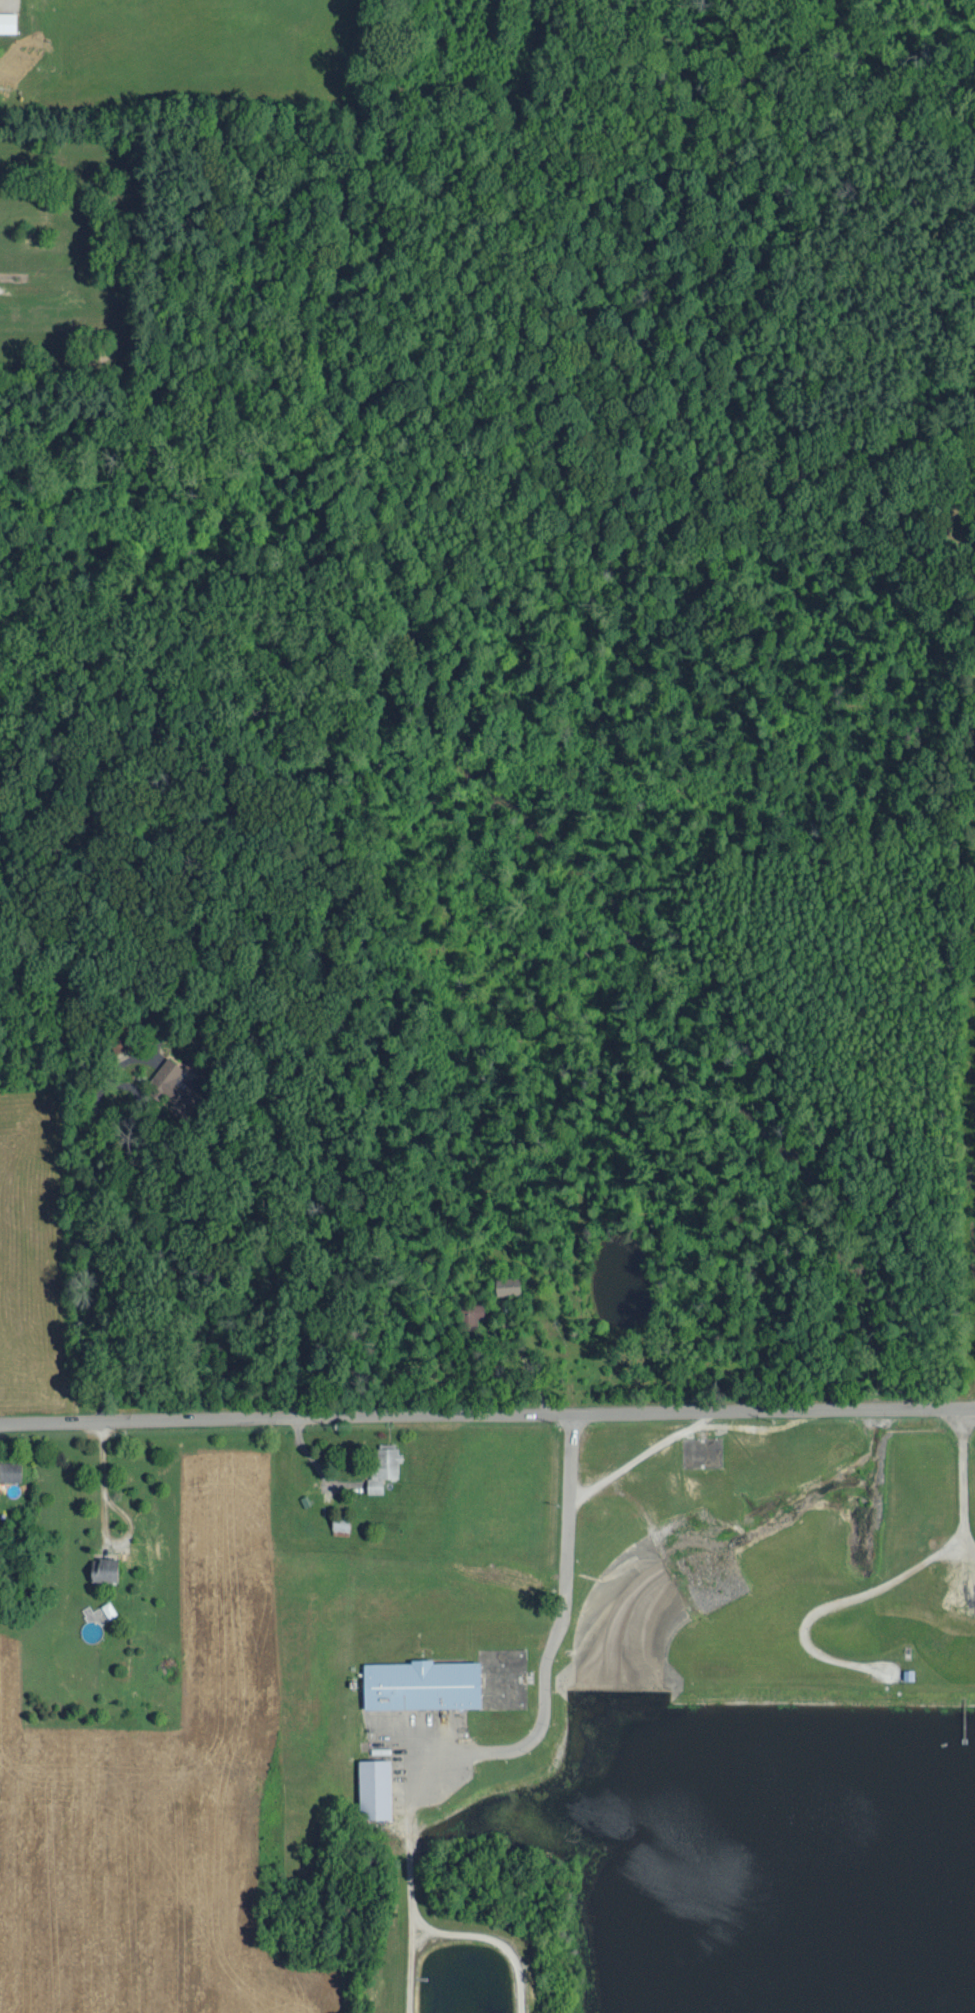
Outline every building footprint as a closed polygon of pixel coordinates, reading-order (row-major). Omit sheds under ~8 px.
[(17,32),(17,11),(0,11),(0,32),(17,32)] [(496,1293),(521,1293),(521,1276),(496,1276),(496,1293)] [(397,1442),(379,1442),(378,1469),(371,1468),(371,1477),(398,1477),(399,1460),(403,1460),(403,1452),(397,1452),(397,1442)] [(21,1480),(22,1461),(0,1460),(0,1480),(21,1480)] [(367,1492),(383,1493),(384,1478),(367,1477),(367,1492)] [(100,1569),(93,1569),(92,1580),(119,1581),(120,1557),(101,1557),(100,1569)] [(117,1612),(110,1599),(101,1604),(108,1617),(117,1612)] [(365,1707),(483,1705),(482,1657),(411,1658),(411,1659),(364,1660),(365,1707)] [(392,1815),(391,1756),(360,1757),(362,1816),(392,1815)]
